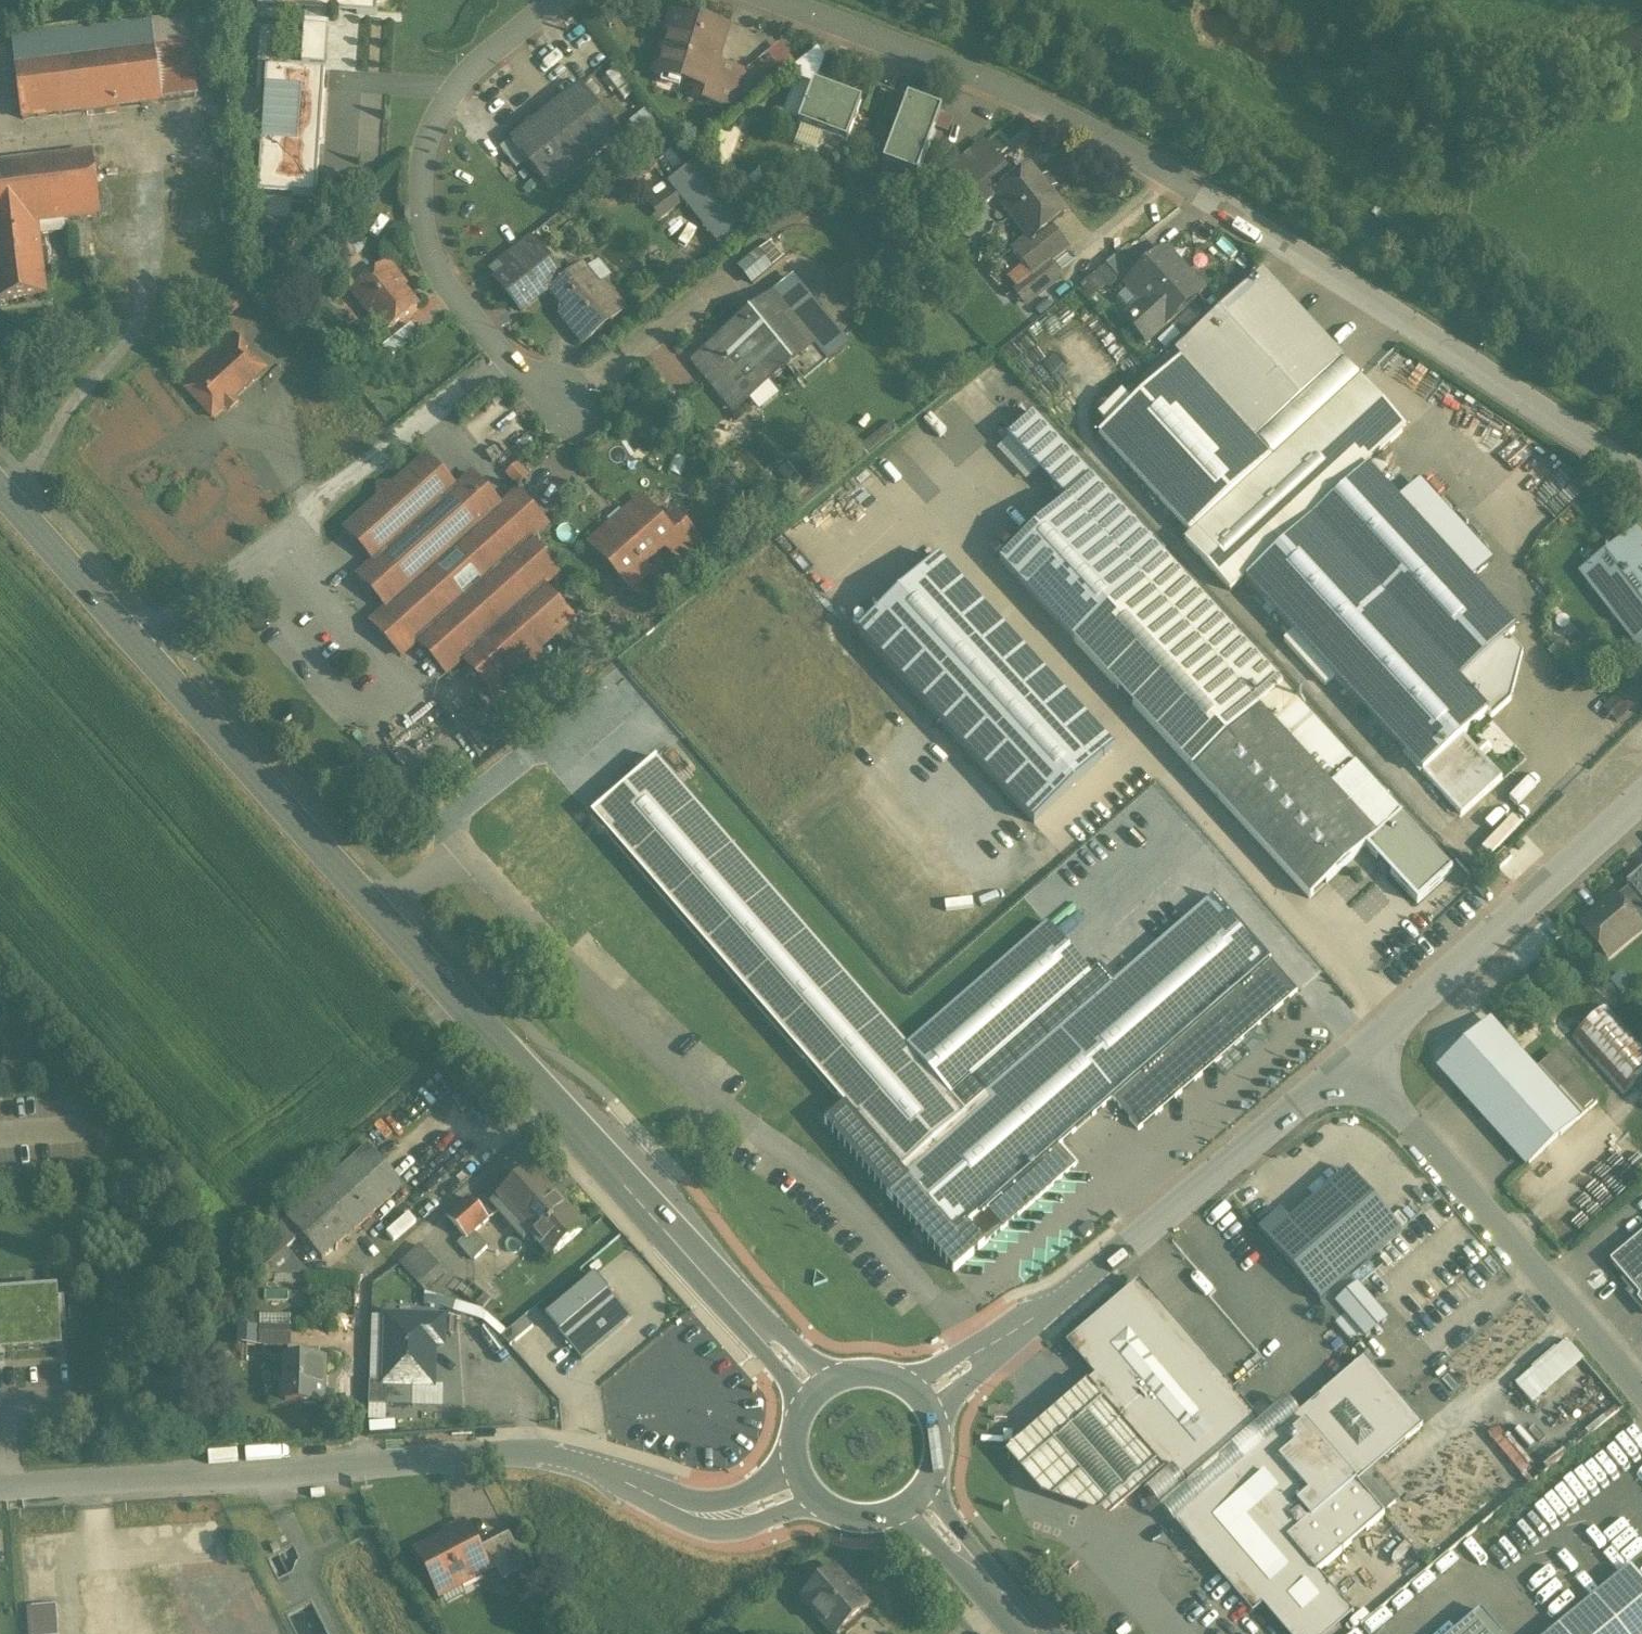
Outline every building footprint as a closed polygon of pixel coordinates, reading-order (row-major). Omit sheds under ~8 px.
[(257,10),(300,13),(301,9),(306,9),(305,22),(328,23),(329,10),(357,12),(357,17),(378,18),(379,0),(258,0),(257,10)] [(724,32),(675,17),(659,73),(706,87),(707,87),(714,66),(724,32)] [(185,18),(12,40),(16,68),(154,51),(189,46),(185,18)] [(298,68),(263,66),(254,193),(313,197),(325,26),(301,25),(298,68)] [(189,46),(154,51),(161,102),(195,97),(189,46)] [(154,51),(16,68),(22,120),(161,102),(154,51)] [(745,75),(714,66),(707,87),(706,87),(702,101),(734,111),(745,75)] [(797,119),(809,87),(795,82),(783,114),(797,119)] [(858,101),(810,83),(809,87),(797,119),(796,121),(844,139),(858,101)] [(579,86),(510,142),(551,194),(621,138),(579,86)] [(937,111),(904,98),(880,160),(914,173),(937,111)] [(0,167),(0,231),(56,224),(101,218),(93,155),(0,167)] [(1029,170),(1012,184),(990,156),(963,178),(985,206),(997,197),(1029,238),(1030,239),(1047,226),(1063,213),(1029,170)] [(668,218),(692,199),(728,247),(754,227),(704,160),(653,198),(668,218)] [(0,231),(0,302),(47,296),(39,236),(45,235),(57,234),(57,233),(56,224),(0,231)] [(1029,238),(1012,251),(1012,252),(998,264),(1017,289),(1032,277),(1032,278),(1050,265),(1067,251),(1047,226),(1030,239),(1029,238)] [(57,234),(45,235),(50,273),(75,270),(70,231),(57,233),(57,234)] [(530,239),(499,264),(507,273),(524,260),(538,249),(530,239)] [(344,262),(365,280),(377,266),(356,248),(344,262)] [(1128,248),(1106,266),(1126,289),(1128,288),(1126,287),(1146,269),(1128,248)] [(581,269),(565,283),(538,250),(538,249),(524,260),(548,291),(567,314),(566,325),(583,345),(618,316),(619,305),(610,294),(600,293),(581,269)] [(1146,269),(1126,287),(1128,288),(1142,304),(1125,320),(1146,344),(1202,292),(1165,251),(1146,269)] [(757,253),(738,269),(752,285),(771,269),(757,253)] [(507,273),(496,283),(521,314),(542,297),(541,296),(548,291),(524,260),(507,273)] [(1050,265),(1032,278),(1032,277),(1017,289),(1014,291),(1024,304),(1058,276),(1050,265)] [(406,288),(388,266),(352,294),(385,334),(417,309),(403,290),(406,288)] [(1262,273),(1175,353),(1181,360),(1193,373),(1280,293),(1262,273)] [(249,277),(220,305),(234,319),(263,292),(249,277)] [(835,330),(804,293),(803,294),(791,279),(771,296),(813,347),(814,347),(828,364),(848,347),(834,330),(835,330)] [(1280,293),(1193,373),(1257,441),(1342,361),(1280,293)] [(813,347),(771,296),(727,332),(768,382),(769,384),(813,347)] [(399,352),(425,334),(418,324),(392,342),(399,352)] [(232,333),(179,381),(213,418),(265,370),(258,361),(254,365),(243,354),(247,350),(232,333)] [(728,334),(695,361),(734,410),(768,382),(728,334)] [(1193,373),(1181,360),(1098,436),(1191,537),(1185,543),(1230,592),(1244,579),(1246,580),(1310,521),(1409,429),(1362,377),(1272,461),(1255,442),(1257,441),(1193,373)] [(1032,408),(1009,430),(1068,494),(1091,473),(1032,408)] [(561,574),(472,475),(456,490),(427,457),(395,487),(378,484),(377,486),(377,502),(345,531),(374,564),(358,578),(395,620),(394,622),(393,627),(401,636),(407,636),(409,635),(447,677),(463,662),(492,694),(524,665),(540,668),(542,666),(541,649),(574,620),(545,588),(561,574)] [(1514,631),(1366,470),(1359,478),(1310,521),(1458,683),(1507,638),(1514,631)] [(1281,687),(1091,473),(1068,494),(1000,557),(1191,770),(1281,687)] [(642,501),(591,546),(630,588),(648,572),(640,564),(663,544),(673,535),(665,527),(642,501)] [(703,546),(678,516),(665,527),(673,535),(663,544),(682,565),(703,546)] [(1458,683),(1310,521),(1246,580),(1422,774),(1463,737),(1486,715),(1487,714),(1458,683)] [(1605,554),(1616,569),(1638,552),(1641,549),(1641,541),(1635,531),(1605,554)] [(1616,569),(1605,554),(1580,574),(1641,654),(1641,558),(1638,552),(1616,569)] [(1115,753),(941,562),(861,635),(1035,825),(1115,753)] [(1507,638),(1458,683),(1487,714),(1486,715),(1490,719),(1510,701),(1522,654),(1507,638)] [(1582,640),(1563,658),(1575,671),(1594,653),(1582,640)] [(1326,686),(1296,654),(1286,662),(1316,695),(1326,686)] [(1629,686),(1604,711),(1617,723),(1641,698),(1629,686)] [(1400,816),(1281,687),(1191,770),(1309,900),(1400,816)] [(1422,774),(1460,816),(1501,779),(1463,737),(1422,774)] [(1090,971),(1046,921),(906,1042),(779,896),(761,875),(657,755),(588,815),(811,1071),(792,1086),(917,1230),(911,1235),(922,1248),(928,1242),(954,1272),(1075,1166),(1058,1147),(1111,1101),(1138,1131),(1297,994),(1268,961),(1270,959),(1268,957),(1266,959),(1212,896),(1114,981),(1099,963),(1090,971)] [(772,866),(761,875),(779,896),(789,886),(772,866)] [(1626,883),(1641,902),(1641,869),(1626,883)] [(1580,928),(1606,959),(1641,930),(1638,927),(1641,923),(1641,902),(1629,887),(1615,899),(1614,898),(1580,928)] [(1576,1035),(1624,1096),(1641,1082),(1641,1042),(1614,1006),(1576,1035)] [(1578,1122),(1489,1022),(1438,1067),(1528,1167),(1578,1122)] [(368,1147),(286,1220),(301,1237),(322,1260),(404,1188),(368,1147)] [(584,1230),(531,1170),(490,1205),(498,1214),(523,1242),(531,1236),(551,1259),(584,1230)] [(1265,1245),(1316,1303),(1396,1233),(1344,1175),(1265,1245)] [(484,1198),(475,1206),(489,1221),(498,1214),(490,1205),(484,1198)] [(475,1206),(469,1200),(447,1220),(464,1238),(459,1243),(475,1261),(487,1250),(474,1235),(489,1221),(475,1206)] [(286,1220),(242,1259),(254,1274),(259,1274),(301,1237),(286,1220)] [(1609,1262),(1639,1297),(1637,1301),(1641,1308),(1641,1235),(1609,1262)] [(429,1242),(405,1260),(422,1282),(446,1265),(429,1242)] [(490,1300),(467,1281),(458,1292),(482,1311),(490,1300)] [(1162,1473),(1164,1475),(1169,1471),(1184,1488),(1260,1422),(1138,1282),(1065,1345),(1093,1378),(1087,1383),(1162,1473)] [(596,1286),(551,1324),(585,1363),(630,1325),(596,1286)] [(1365,1341),(1388,1322),(1357,1287),(1335,1307),(1365,1341)] [(429,1305),(459,1310),(461,1298),(431,1293),(429,1305)] [(64,1301),(63,1302),(63,1305),(54,1305),(53,1294),(0,1298),(0,1357),(5,1357),(5,1351),(57,1347),(55,1325),(64,1324),(65,1330),(66,1330),(64,1301)] [(345,1318),(339,1318),(335,1323),(338,1329),(345,1329),(348,1324),(345,1318)] [(435,1323),(385,1324),(386,1390),(435,1390),(435,1323)] [(291,1329),(260,1328),(260,1346),(290,1347),(291,1329)] [(1521,1383),(1540,1404),(1593,1356),(1573,1335),(1521,1383)] [(325,1361),(287,1360),(285,1405),(323,1406),(325,1361)] [(1364,1362),(1298,1419),(1354,1484),(1420,1428),(1364,1362)] [(1162,1473),(1087,1383),(1005,1454),(1041,1496),(1108,1520),(1162,1473)] [(1174,1525),(1252,1617),(1264,1607),(1288,1633),(1325,1633),(1348,1615),(1313,1574),(1382,1515),(1354,1484),(1298,1419),(1174,1525)] [(465,1528),(417,1553),(440,1597),(488,1572),(477,1550),(465,1528)] [(509,1534),(477,1550),(488,1572),(496,1568),(503,1581),(527,1569),(509,1534)] [(1551,1633),(1641,1633),(1641,1583),(1630,1568),(1551,1633)] [(834,1569),(801,1598),(832,1633),(840,1633),(868,1609),(834,1569)] [(35,1604),(36,1633),(67,1633),(65,1602),(35,1604)] [(1480,1612),(1455,1633),(1499,1633),(1480,1612)]
